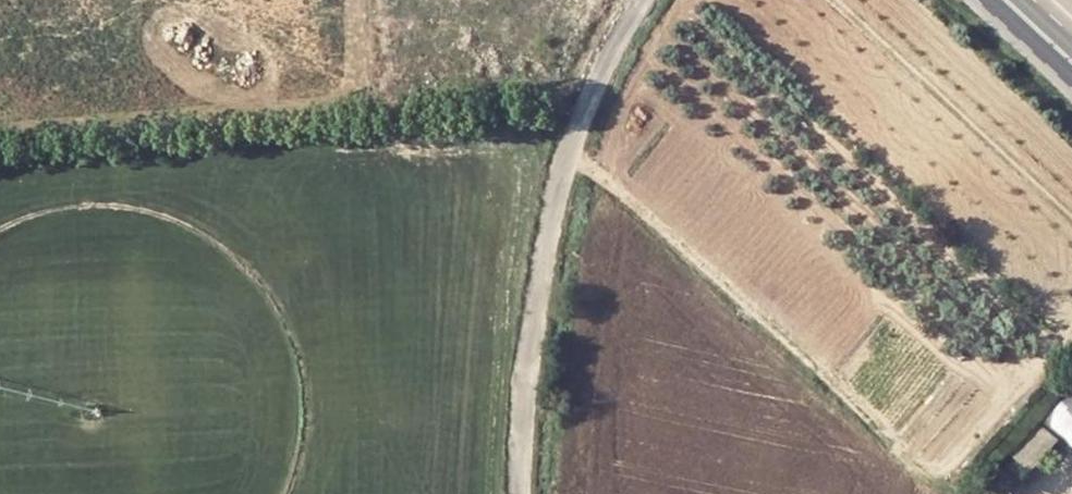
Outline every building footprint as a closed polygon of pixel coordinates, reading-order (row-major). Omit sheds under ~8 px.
[(1045,421),(1071,440),(1071,396),(1065,392),(1045,421)]
